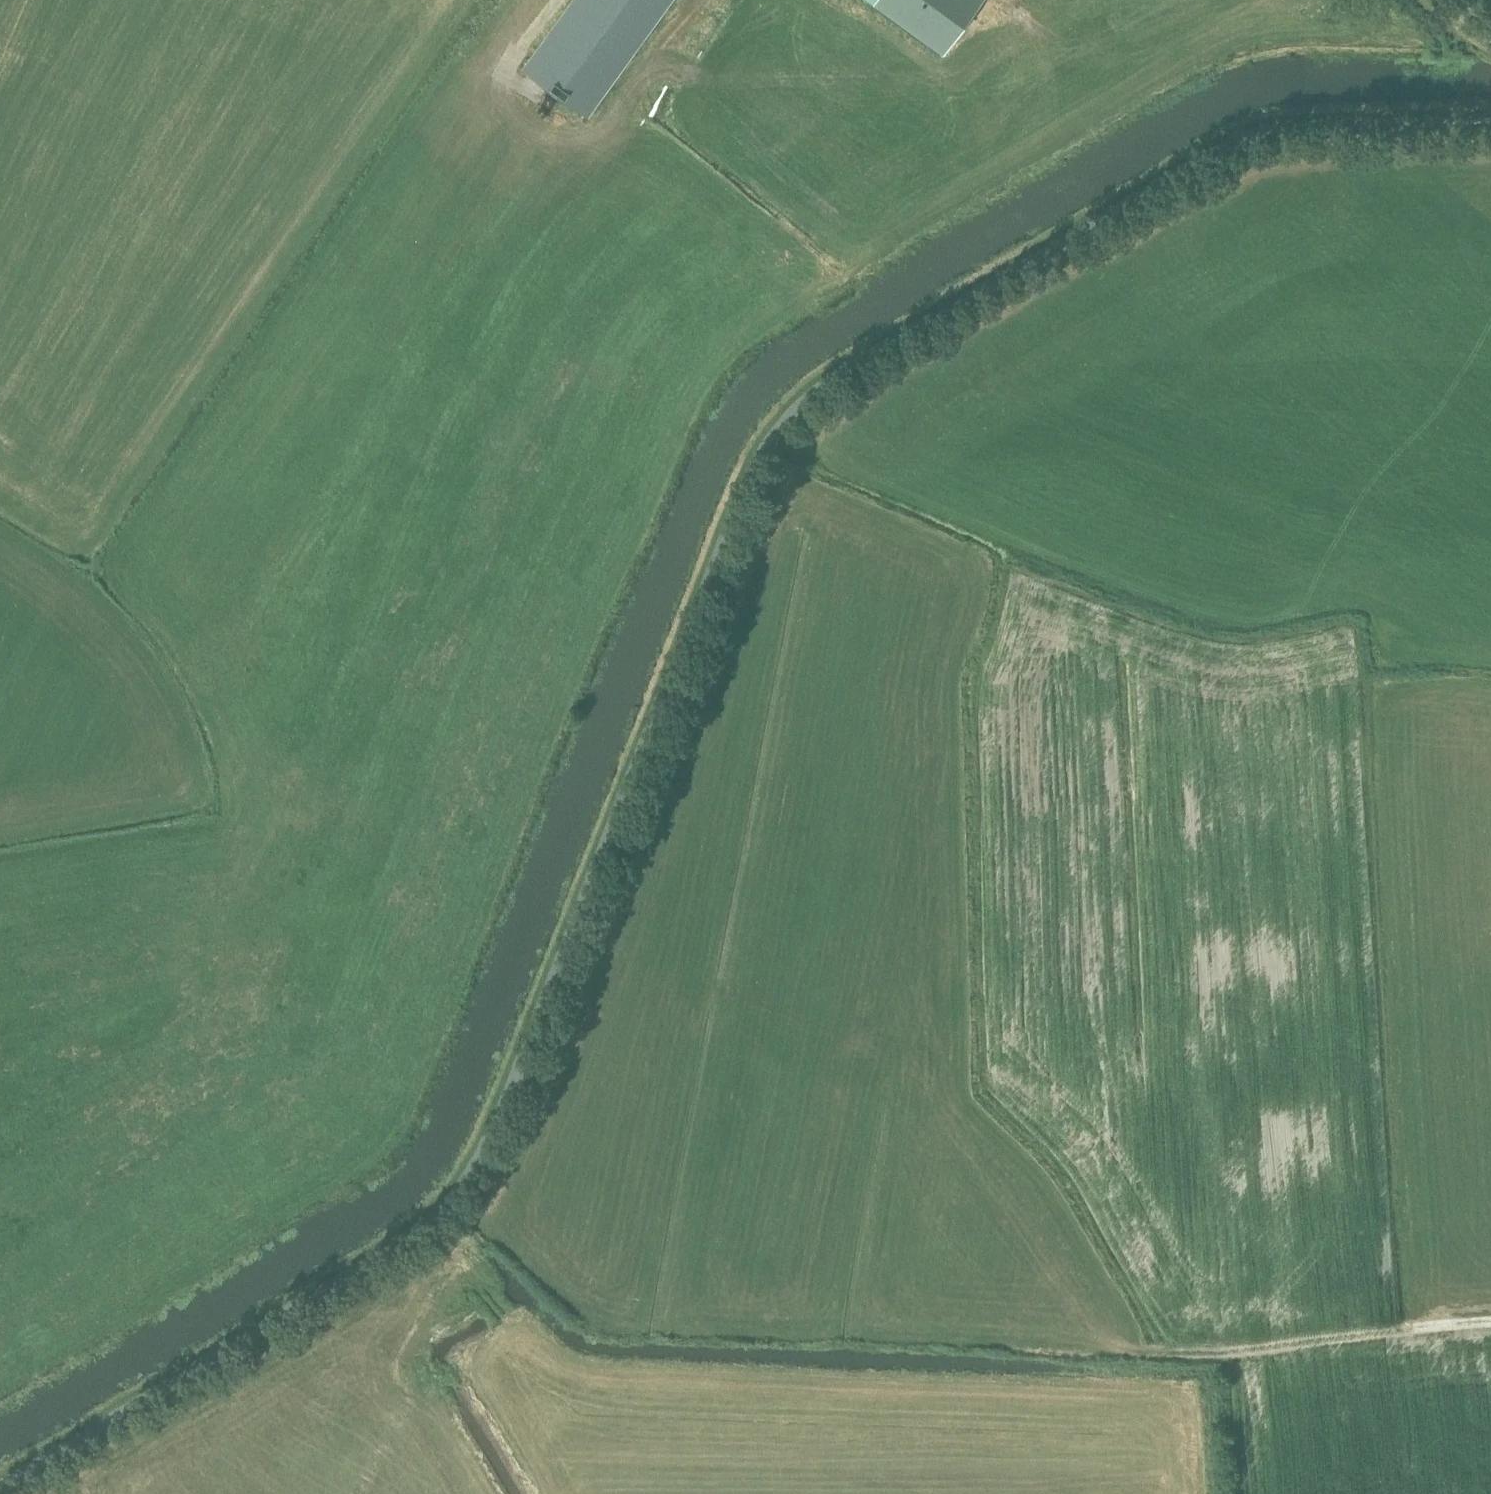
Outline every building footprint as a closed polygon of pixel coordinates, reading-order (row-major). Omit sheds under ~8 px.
[(525,69),(587,114),(669,0),(575,0),(525,69)] [(944,55),(984,0),(868,0),(944,55)]
